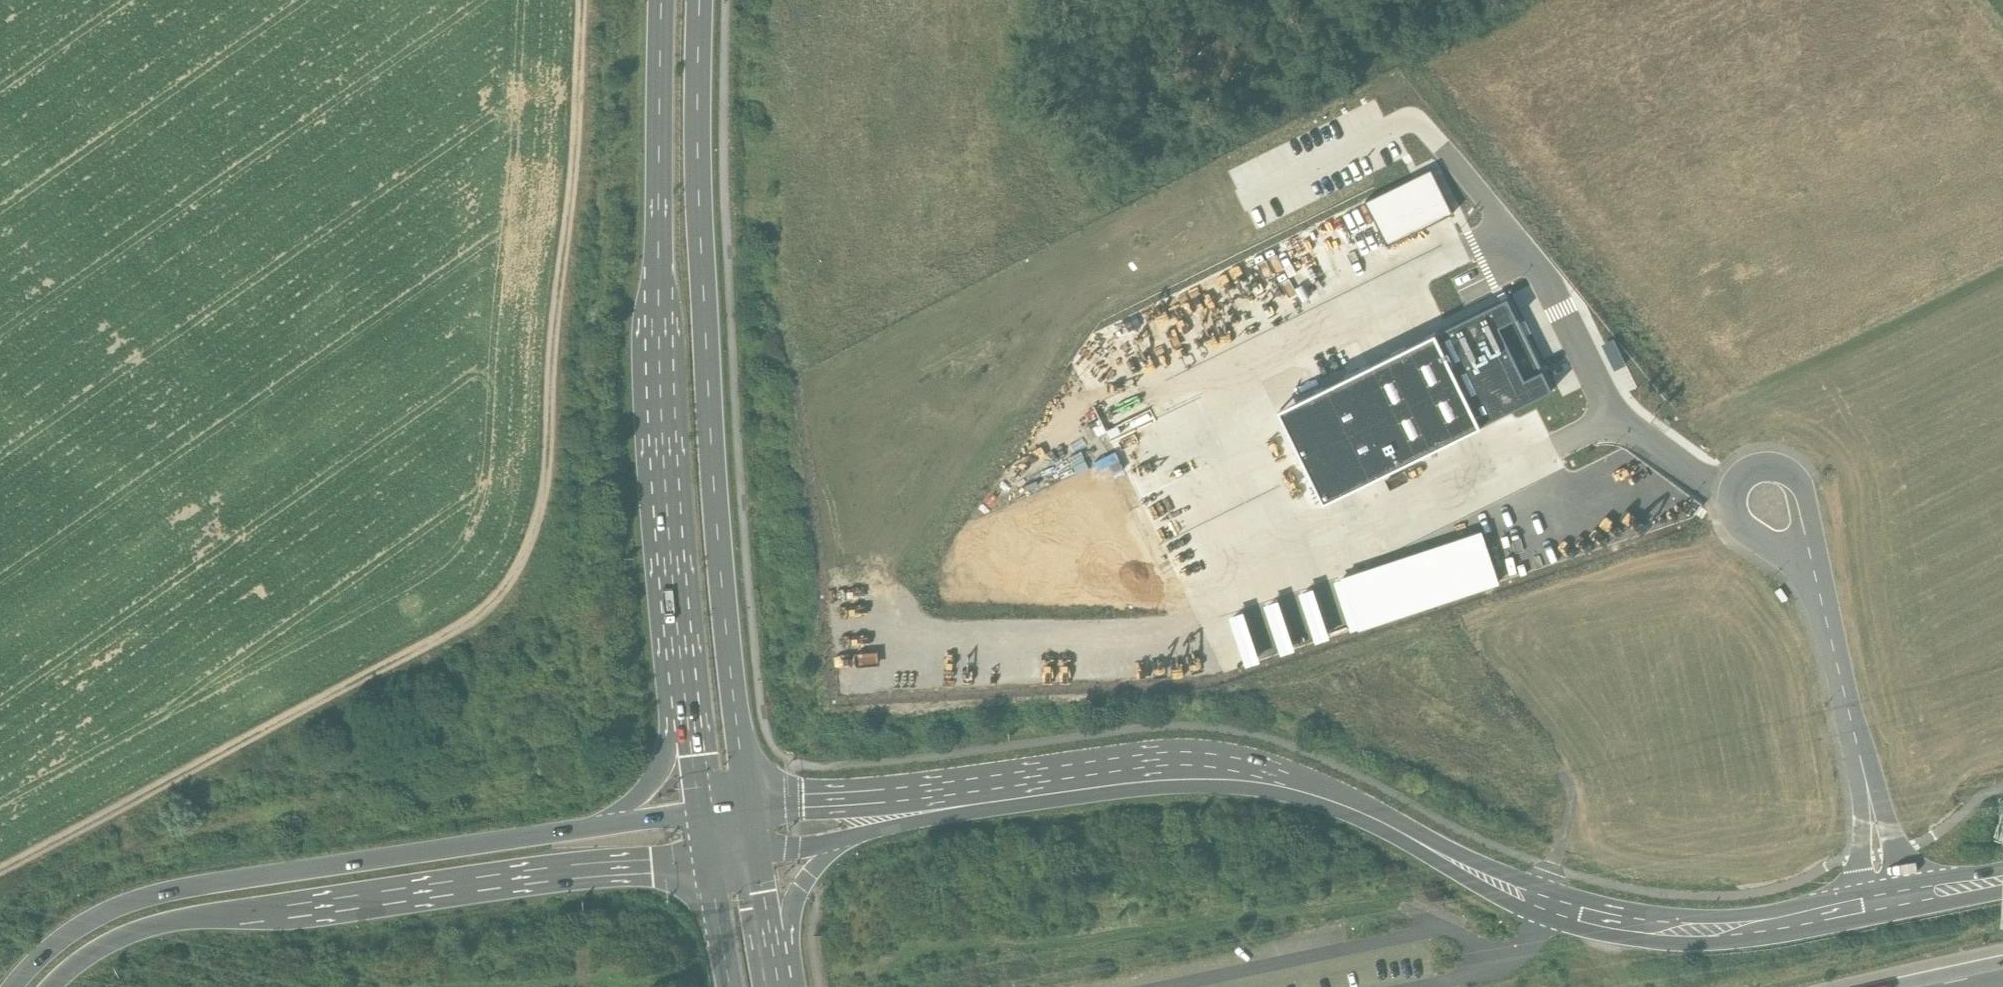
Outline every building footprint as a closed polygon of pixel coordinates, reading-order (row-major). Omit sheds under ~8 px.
[(1432,170),(1365,202),(1387,247),(1453,214),(1432,170)] [(1508,298),(1278,411),(1325,503),(1553,390),(1508,298)] [(1481,532),(1343,578),(1360,630),(1498,583),(1481,532)]
